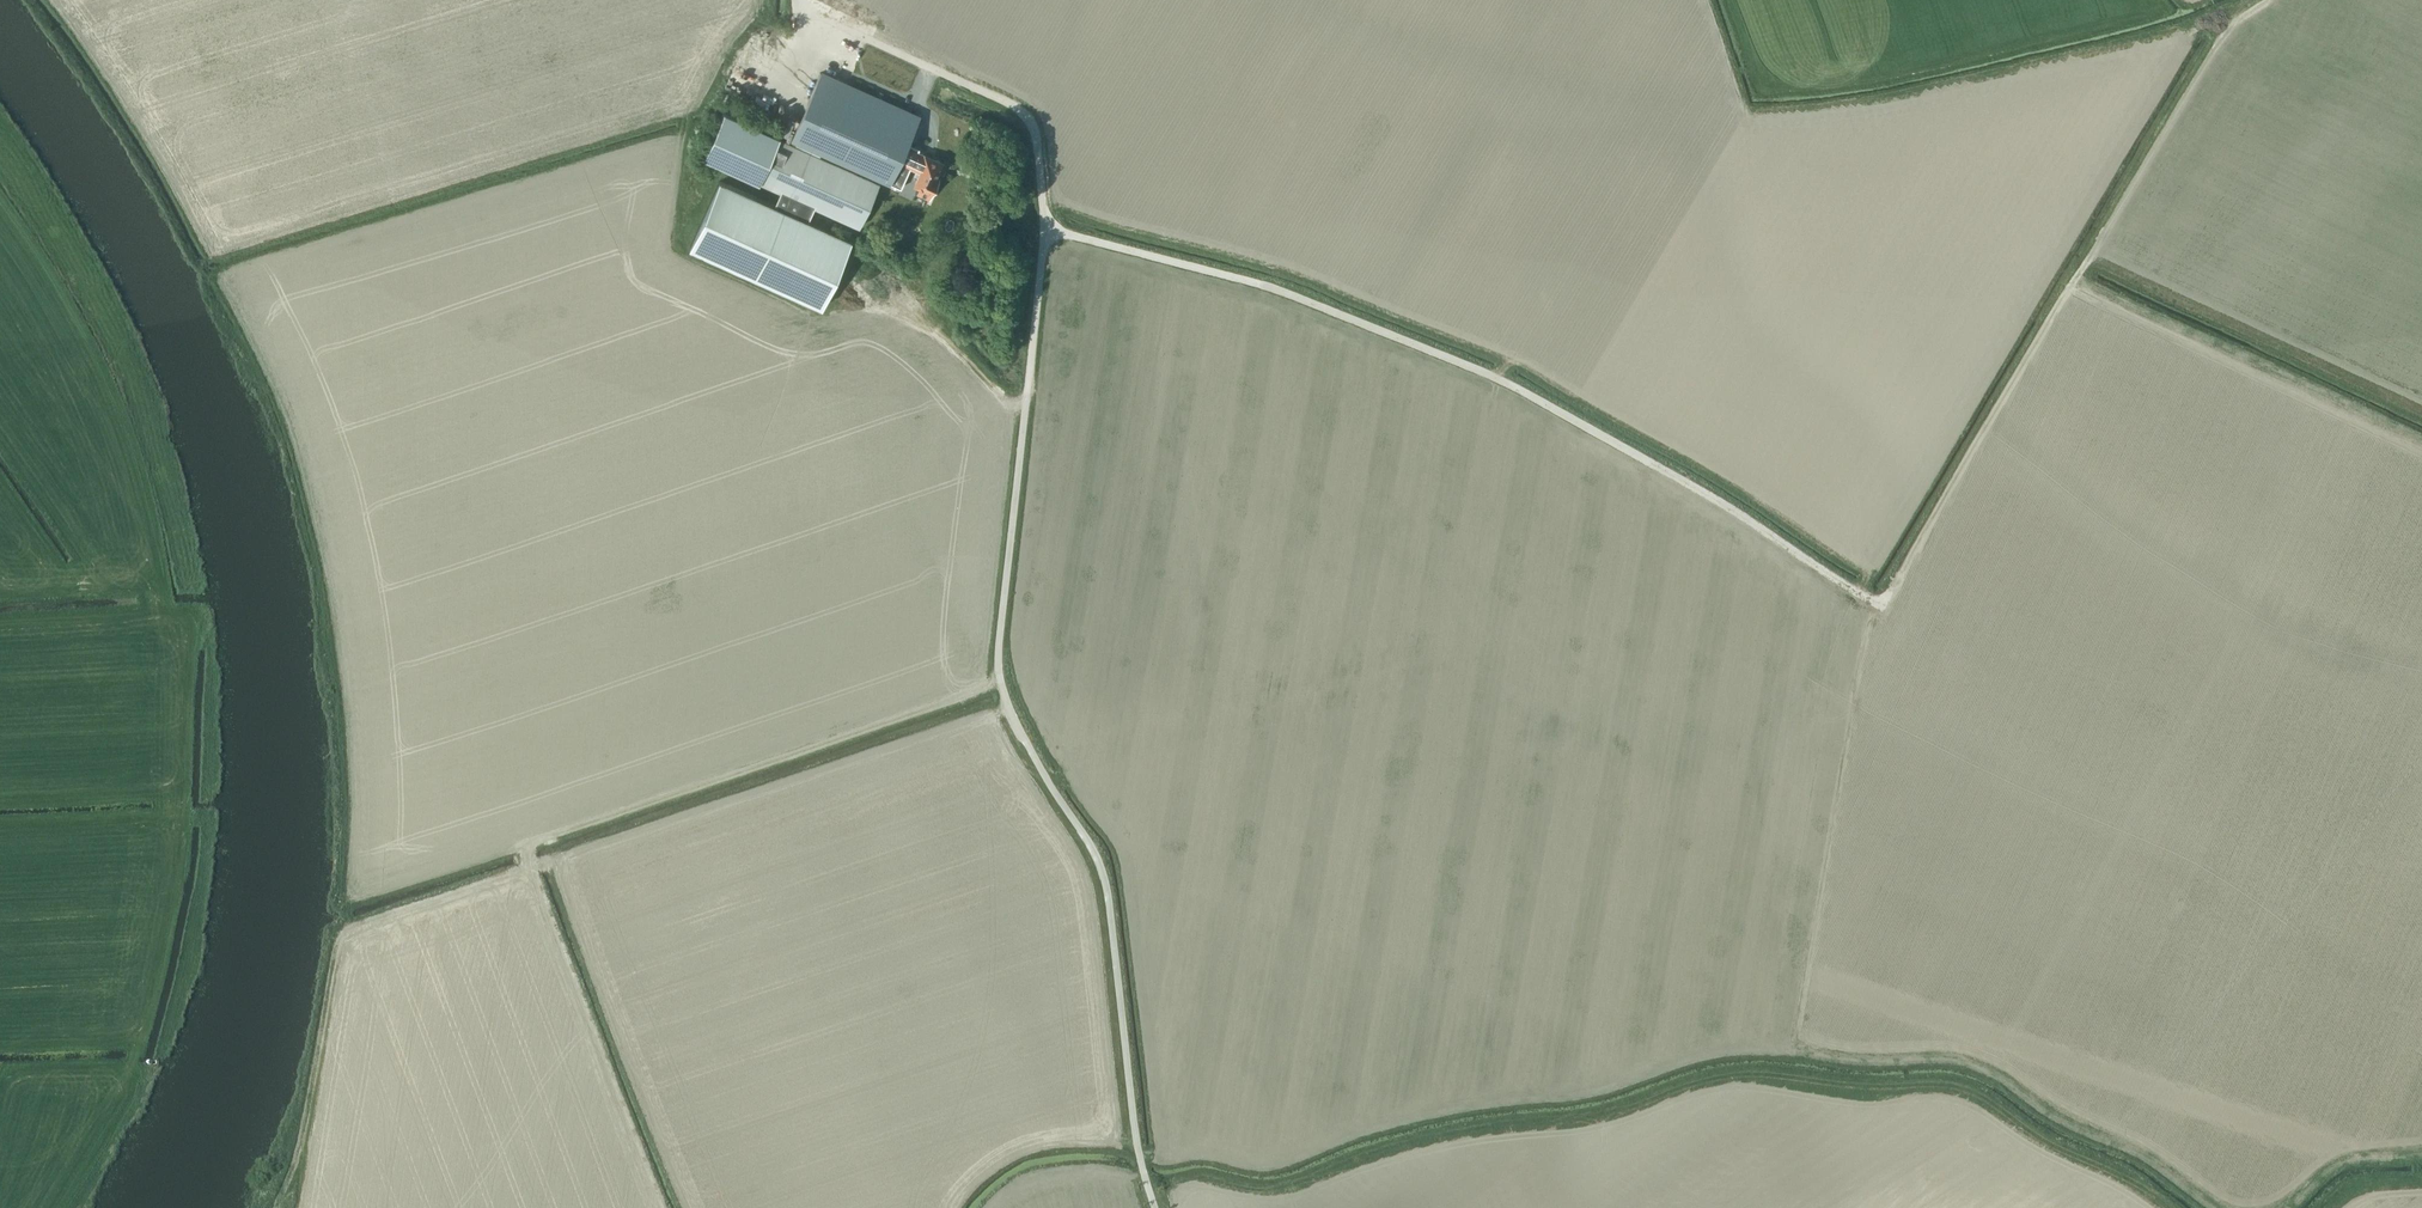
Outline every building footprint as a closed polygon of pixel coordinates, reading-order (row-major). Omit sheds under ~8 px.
[(857,224),(877,180),(819,154),(821,150),(904,187),(912,169),(915,170),(914,174),(918,176),(915,183),(921,186),(918,192),(928,197),(937,177),(935,176),(942,161),(918,151),(922,142),(911,137),(914,132),(898,124),(904,109),(822,72),(792,137),(794,138),(792,142),(779,136),(780,135),(724,109),(703,155),(759,180),(759,179),(778,188),(770,207),(716,182),(685,249),(816,309),(847,242),(803,222),(812,204),(857,224)]
